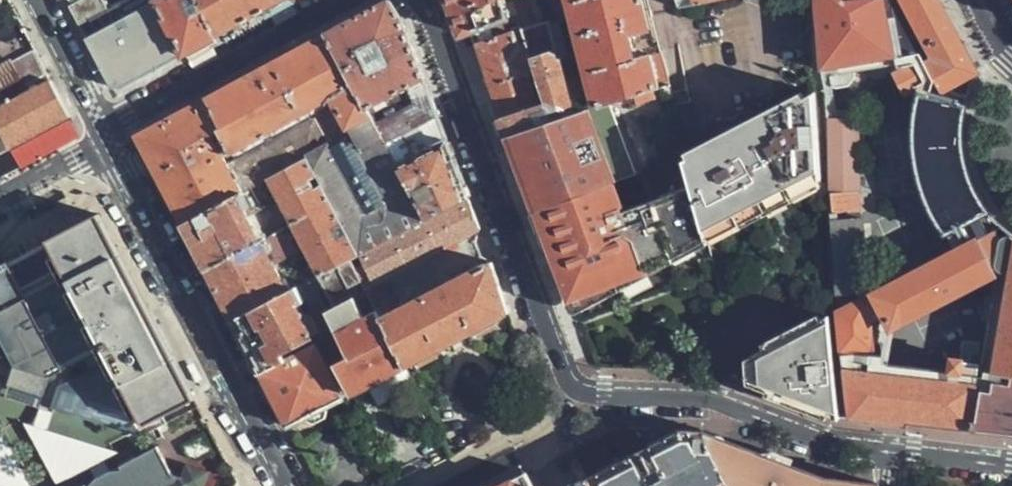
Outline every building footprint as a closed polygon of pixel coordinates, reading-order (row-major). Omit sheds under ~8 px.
[(110,10),(105,0),(78,0),(69,4),(80,25),(110,10)] [(220,35),(201,0),(157,0),(157,1),(185,53),(209,41),(220,35)] [(220,35),(263,11),(283,0),(201,0),(220,35)] [(439,116),(431,93),(403,14),(394,0),(387,0),(362,14),(326,33),(384,147),(439,116)] [(513,0),(449,0),(461,34),(511,17),(514,22),(519,20),(513,0)] [(555,121),(586,111),(610,103),(634,95),(654,88),(669,83),(662,51),(657,52),(642,0),(513,0),(519,20),(521,24),(548,103),(555,121)] [(680,8),(723,0),(677,0),(680,8)] [(820,70),(897,57),(886,0),(815,0),(820,70)] [(929,57),(924,60),(942,94),(980,74),(956,29),(940,0),(899,0),(929,57)] [(185,53),(157,1),(87,37),(110,82),(125,87),(185,53)] [(505,116),(548,103),(521,24),(513,28),(513,32),(478,43),(492,80),(505,116)] [(345,143),(311,160),(333,205),(359,255),(421,223),(384,147),(326,33),(281,57),(196,104),(223,158),(324,105),(345,143)] [(49,75),(35,49),(0,68),(0,100),(49,75)] [(11,151),(73,119),(53,81),(0,108),(0,129),(11,151)] [(634,95),(610,103),(635,172),(684,156),(669,83),(654,88),(657,98),(637,104),(634,95)] [(654,88),(634,95),(637,104),(657,98),(654,88)] [(820,179),(815,92),(804,98),(801,92),(686,152),(689,159),(686,161),(706,239),(820,179)] [(848,418),(1011,436),(1011,234),(995,219),(983,203),(976,189),(970,174),(966,161),(964,147),(963,125),(966,105),(918,92),(913,116),(912,134),(913,155),(916,177),(921,192),(927,206),(934,221),(944,237),(949,235),(955,248),(976,237),(998,279),(995,281),(984,342),(976,375),(975,382),(886,372),(843,368),(848,418)] [(510,134),(555,121),(548,103),(505,116),(494,121),(499,137),(510,134)] [(635,172),(610,103),(586,111),(612,181),(635,172)] [(185,224),(241,195),(223,158),(196,104),(139,135),(162,181),(185,224)] [(612,181),(586,111),(555,121),(510,134),(522,168),(537,208),(546,205),(612,181)] [(455,161),(439,116),(384,147),(421,223),(468,199),(455,161)] [(861,117),(828,118),(827,193),(830,194),(831,213),(861,211),(861,117)] [(11,151),(0,129),(0,157),(11,151)] [(612,181),(546,205),(557,233),(547,236),(553,253),(573,305),(706,239),(686,161),(684,156),(635,172),(612,181)] [(205,262),(209,271),(264,241),(253,218),(282,201),(295,225),(333,205),(311,160),(241,195),(185,224),(205,262)] [(480,229),(468,199),(421,223),(359,255),(352,259),(407,368),(454,342),(510,313),(492,264),(388,317),(383,306),(393,301),(383,279),(480,229)] [(305,246),(320,275),(352,259),(359,255),(333,205),(295,225),(264,241),(209,271),(228,306),(234,319),(289,291),(276,263),(305,246)] [(546,205),(537,208),(547,236),(557,233),(546,205)] [(199,400),(102,216),(49,245),(108,356),(147,427),(199,400)] [(864,218),(829,220),(835,296),(874,293),(870,223),(864,224),(864,218)] [(998,279),(976,237),(955,248),(869,292),(887,328),(890,334),(896,331),(995,281),(998,279)] [(49,245),(34,253),(25,258),(26,260),(29,265),(12,275),(9,270),(9,268),(0,272),(0,374),(1,370),(20,376),(19,382),(54,392),(56,385),(57,383),(108,356),(49,245)] [(352,259),(320,275),(299,286),(322,332),(327,339),(354,394),(369,386),(378,406),(417,387),(407,368),(352,259)] [(26,260),(9,270),(12,275),(29,265),(26,260)] [(322,332),(299,286),(289,291),(234,319),(248,347),(261,370),(262,373),(296,355),(291,347),(322,332)] [(867,293),(835,310),(838,353),(842,353),(876,350),(867,293)] [(840,418),(829,312),(821,317),(819,313),(762,343),(765,349),(746,358),(747,382),(767,389),(765,395),(813,412),(827,418),(828,414),(840,418)] [(843,368),(886,372),(975,382),(976,375),(984,342),(963,340),(961,356),(948,355),(947,370),(888,364),(896,331),(890,334),(887,328),(881,355),(842,353),(843,368)] [(336,403),(354,394),(327,339),(296,355),(262,373),(289,427),(300,420),(302,424),(312,425),(332,415),(336,403)] [(57,383),(56,385),(68,389),(66,396),(137,433),(147,427),(108,356),(57,383)] [(54,392),(19,382),(17,388),(64,403),(66,396),(68,389),(56,385),(54,392)] [(55,412),(51,431),(111,442),(114,422),(55,412)] [(124,453),(28,426),(61,485),(65,485),(124,453)] [(683,428),(650,445),(585,479),(588,485),(732,485),(703,429),(683,428)] [(878,483),(826,477),(803,468),(703,429),(732,485),(878,485),(878,483)] [(207,433),(186,445),(196,464),(218,453),(207,433)] [(8,437),(0,441),(0,485),(35,485),(8,437)] [(159,449),(131,464),(125,467),(127,471),(118,471),(96,483),(94,485),(195,485),(196,483),(202,485),(203,480),(197,478),(199,469),(191,467),(188,467),(185,479),(177,478),(160,448),(159,449)] [(528,473),(502,485),(535,485),(528,473)]
